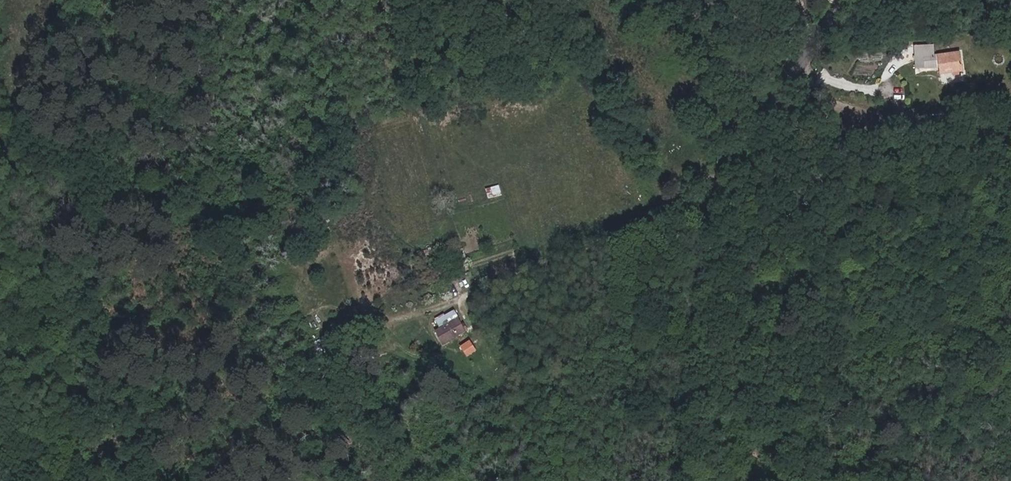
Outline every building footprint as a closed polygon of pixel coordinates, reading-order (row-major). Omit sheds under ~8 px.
[(936,67),(934,44),(915,45),(917,69),(936,67)] [(961,71),(959,53),(938,56),(940,74),(961,71)] [(439,258),(437,252),(432,254),(430,248),(423,250),(429,269),(434,267),(432,260),(439,258)] [(469,333),(457,309),(437,318),(442,328),(438,330),(445,345),(469,333)] [(480,349),(473,337),(461,344),(469,356),(480,349)]
